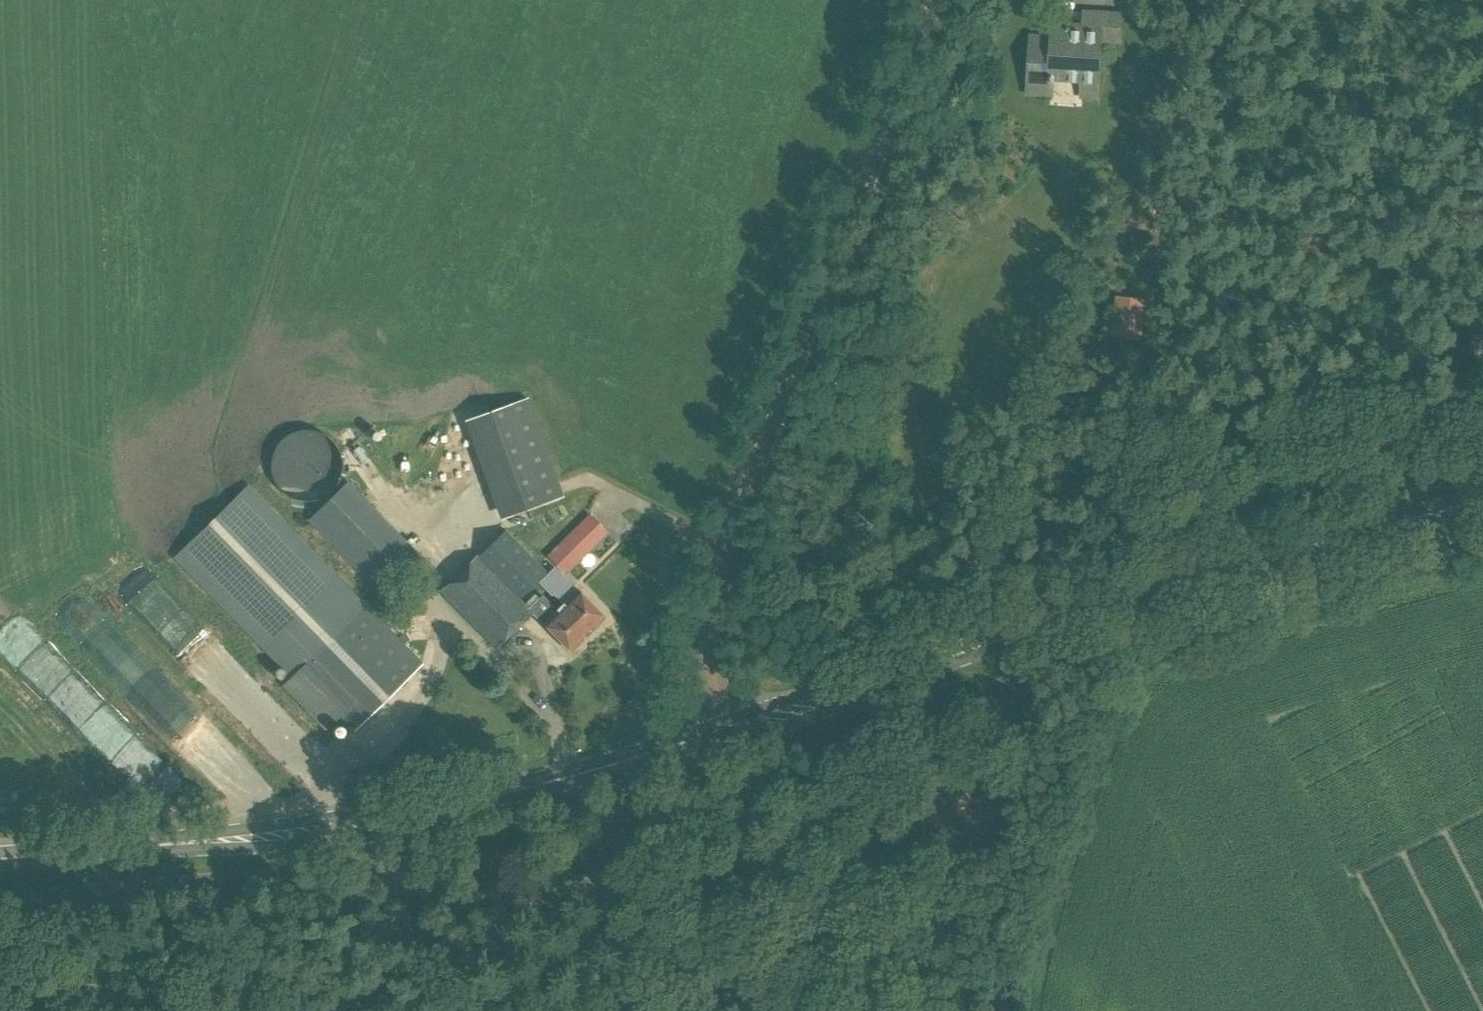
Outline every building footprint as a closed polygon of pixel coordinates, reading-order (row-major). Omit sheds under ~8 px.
[(1119,41),(1121,15),(1086,12),(1085,26),(1055,24),(1054,37),(1032,36),(1029,94),(1052,95),(1053,80),(1098,82),(1101,40),(1119,41)] [(1141,341),(1145,299),(1117,296),(1113,338),(1141,341)] [(500,520),(563,497),(528,398),(464,421),(500,520)] [(307,502),(312,502),(318,501),(322,499),(327,496),(331,492),(335,489),(338,484),(340,479),(341,474),(342,469),(342,464),(342,459),(340,454),(338,449),(335,444),(332,440),(328,437),(323,434),(318,432),(313,431),(308,430),(303,430),(297,431),(292,433),(288,435),(283,438),(279,442),(276,446),(273,451),(271,456),(270,461),(270,466),(270,471),(271,477),(273,481),(276,486),(279,490),(283,494),(287,497),(292,499),(297,501),(302,502),(307,502)] [(422,663),(249,485),(173,559),(290,680),(283,687),(326,731),(340,716),(353,729),(422,663)] [(376,592),(414,554),(344,485),(307,522),(376,592)] [(565,576),(608,534),(588,514),(546,557),(565,576)] [(566,623),(555,612),(554,614),(550,611),(553,608),(541,596),(539,598),(535,595),(525,605),(519,600),(548,572),(505,529),(477,557),(475,555),(438,592),(495,650),(533,613),(571,652),(575,649),(578,649),(582,645),(582,641),(586,637),(568,621),(566,623)] [(568,621),(586,637),(593,631),(596,631),(601,626),(601,623),(604,619),(561,576),(549,588),(564,603),(555,612),(566,623),(568,621)] [(165,583),(135,610),(164,642),(194,615),(165,583)] [(193,660),(214,632),(197,618),(175,646),(193,660)]
